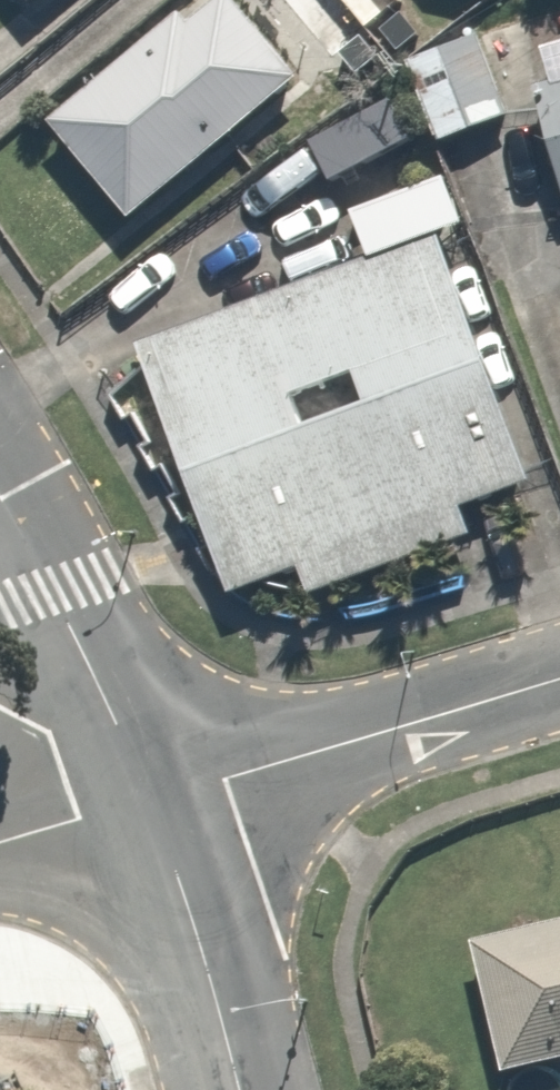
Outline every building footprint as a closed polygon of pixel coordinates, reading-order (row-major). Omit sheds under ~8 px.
[(32,8),(42,0),(25,0),(32,8)] [(298,74),(235,0),(184,0),(35,127),(120,226),(298,74)] [(397,0),(279,0),(326,61),(400,5),(397,0)] [(406,60),(433,136),(506,109),(478,34),(406,60)] [(535,78),(559,181),(559,72),(535,78)] [(432,230),(137,343),(230,591),(295,566),(305,590),(468,534),(459,505),(530,479),(432,230)] [(478,935),(513,1061),(559,1048),(559,912),(478,935)]
